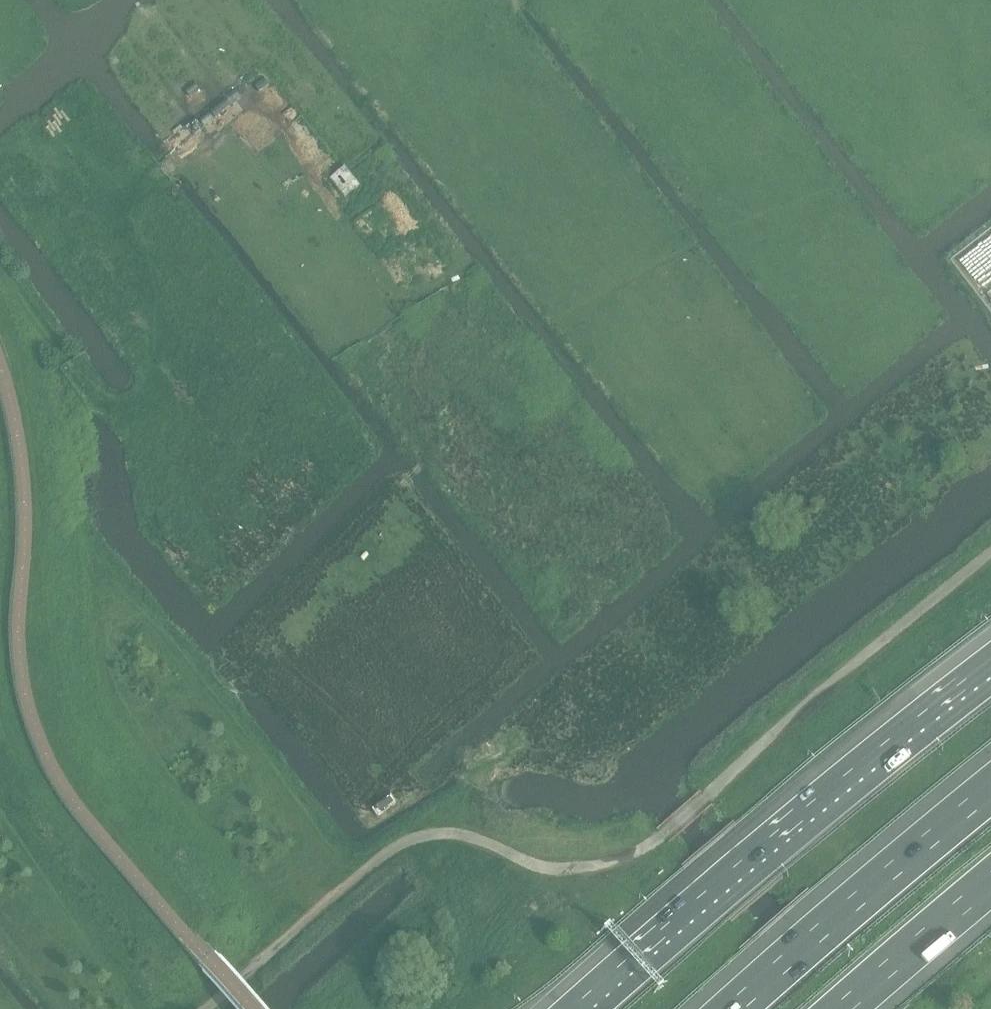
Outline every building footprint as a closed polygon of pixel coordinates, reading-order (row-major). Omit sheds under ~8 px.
[(225,98),(209,110),(216,118),(231,106),(225,98)] [(208,112),(199,120),(205,127),(214,120),(208,112)] [(360,185),(344,166),(330,177),(345,198),(360,185)]
